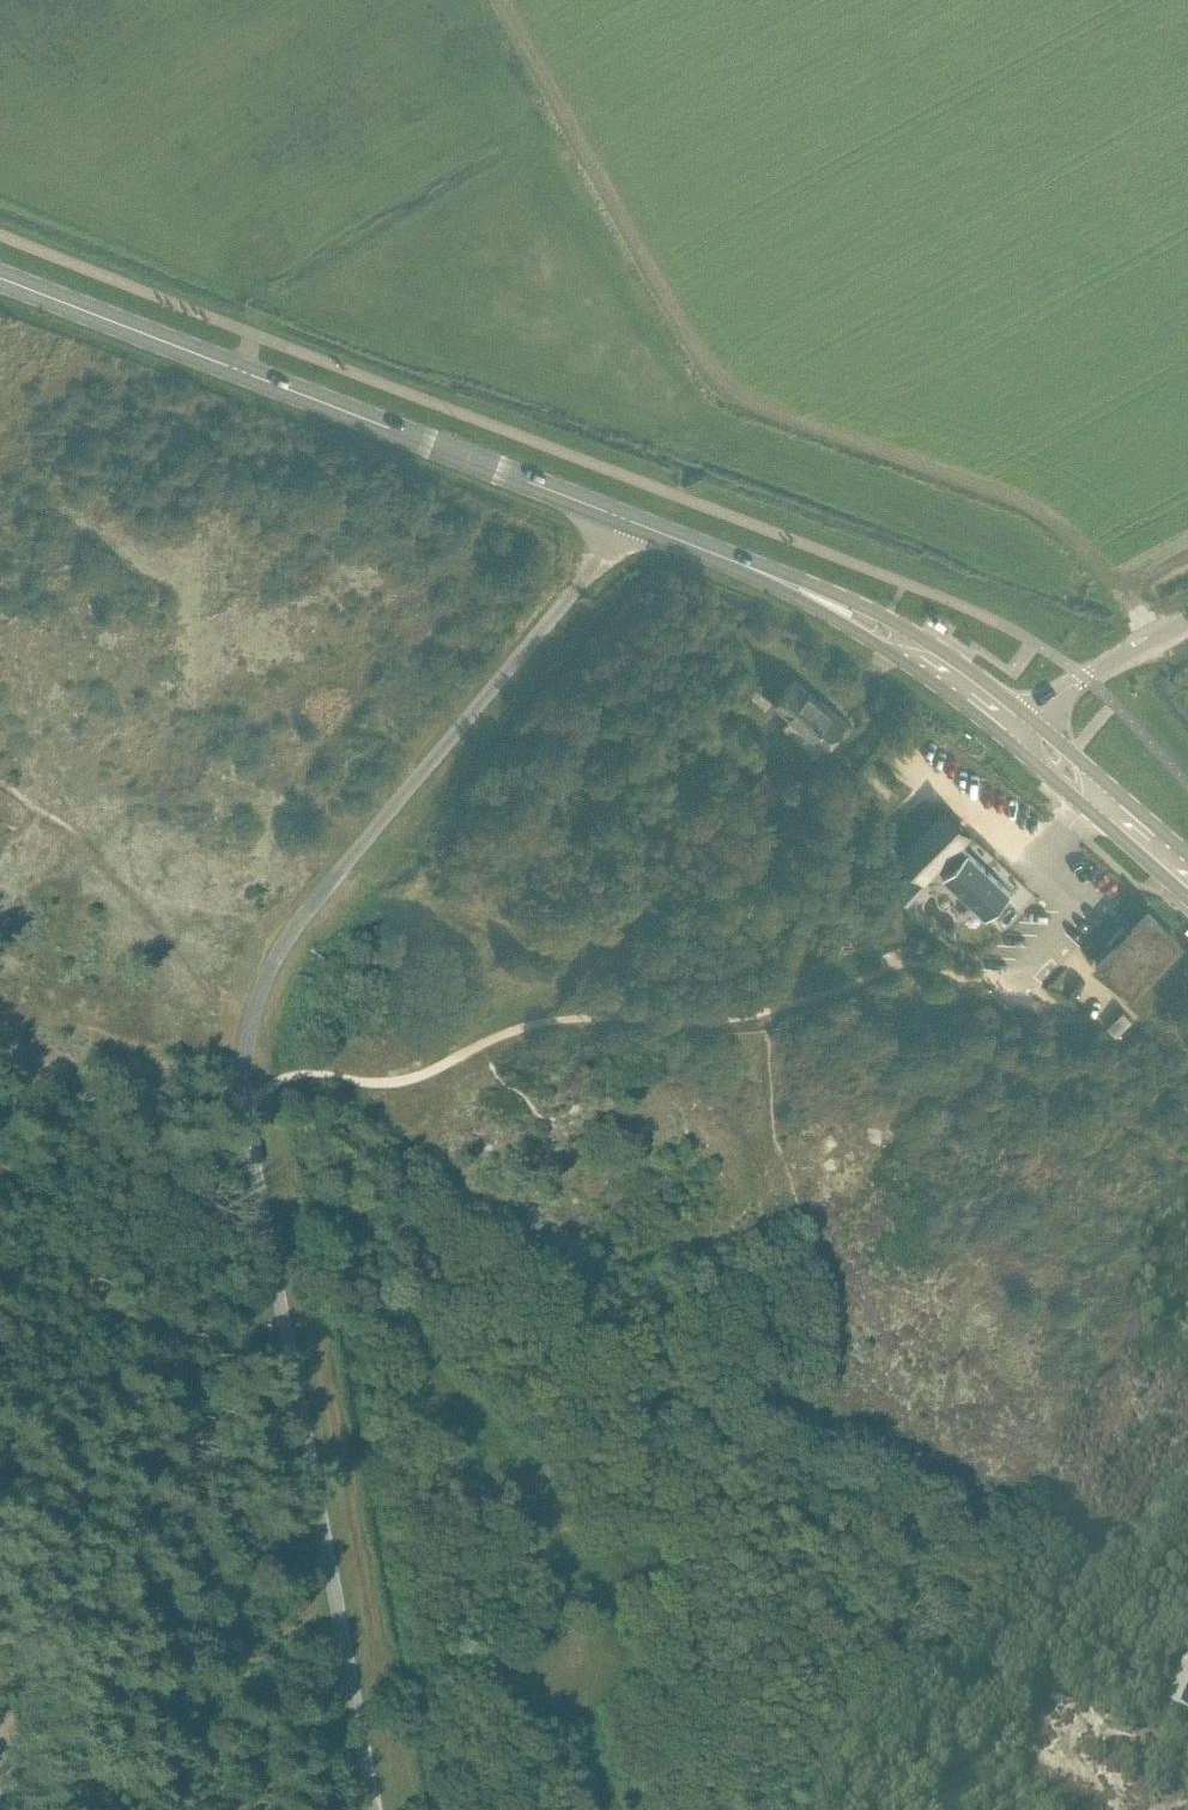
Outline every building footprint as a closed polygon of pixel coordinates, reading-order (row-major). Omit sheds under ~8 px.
[(791,720),(785,729),(819,757),(847,723),(834,711),(832,713),(793,681),(773,705),(791,720)] [(1011,894),(969,853),(960,847),(971,836),(946,811),(899,859),(923,884),(942,865),(949,873),(936,887),(958,908),(965,900),(986,920),(1011,894)] [(905,902),(922,884),(910,872),(893,890),(905,902)] [(1148,913),(1130,933),(1123,926),(1109,940),(1117,947),(1098,966),(1131,997),(1181,944),(1148,913)] [(1130,1019),(1123,1012),(1110,1028),(1117,1034),(1130,1019)] [(1158,1701),(1187,1712),(1187,1637),(1185,1636),(1158,1701)]
